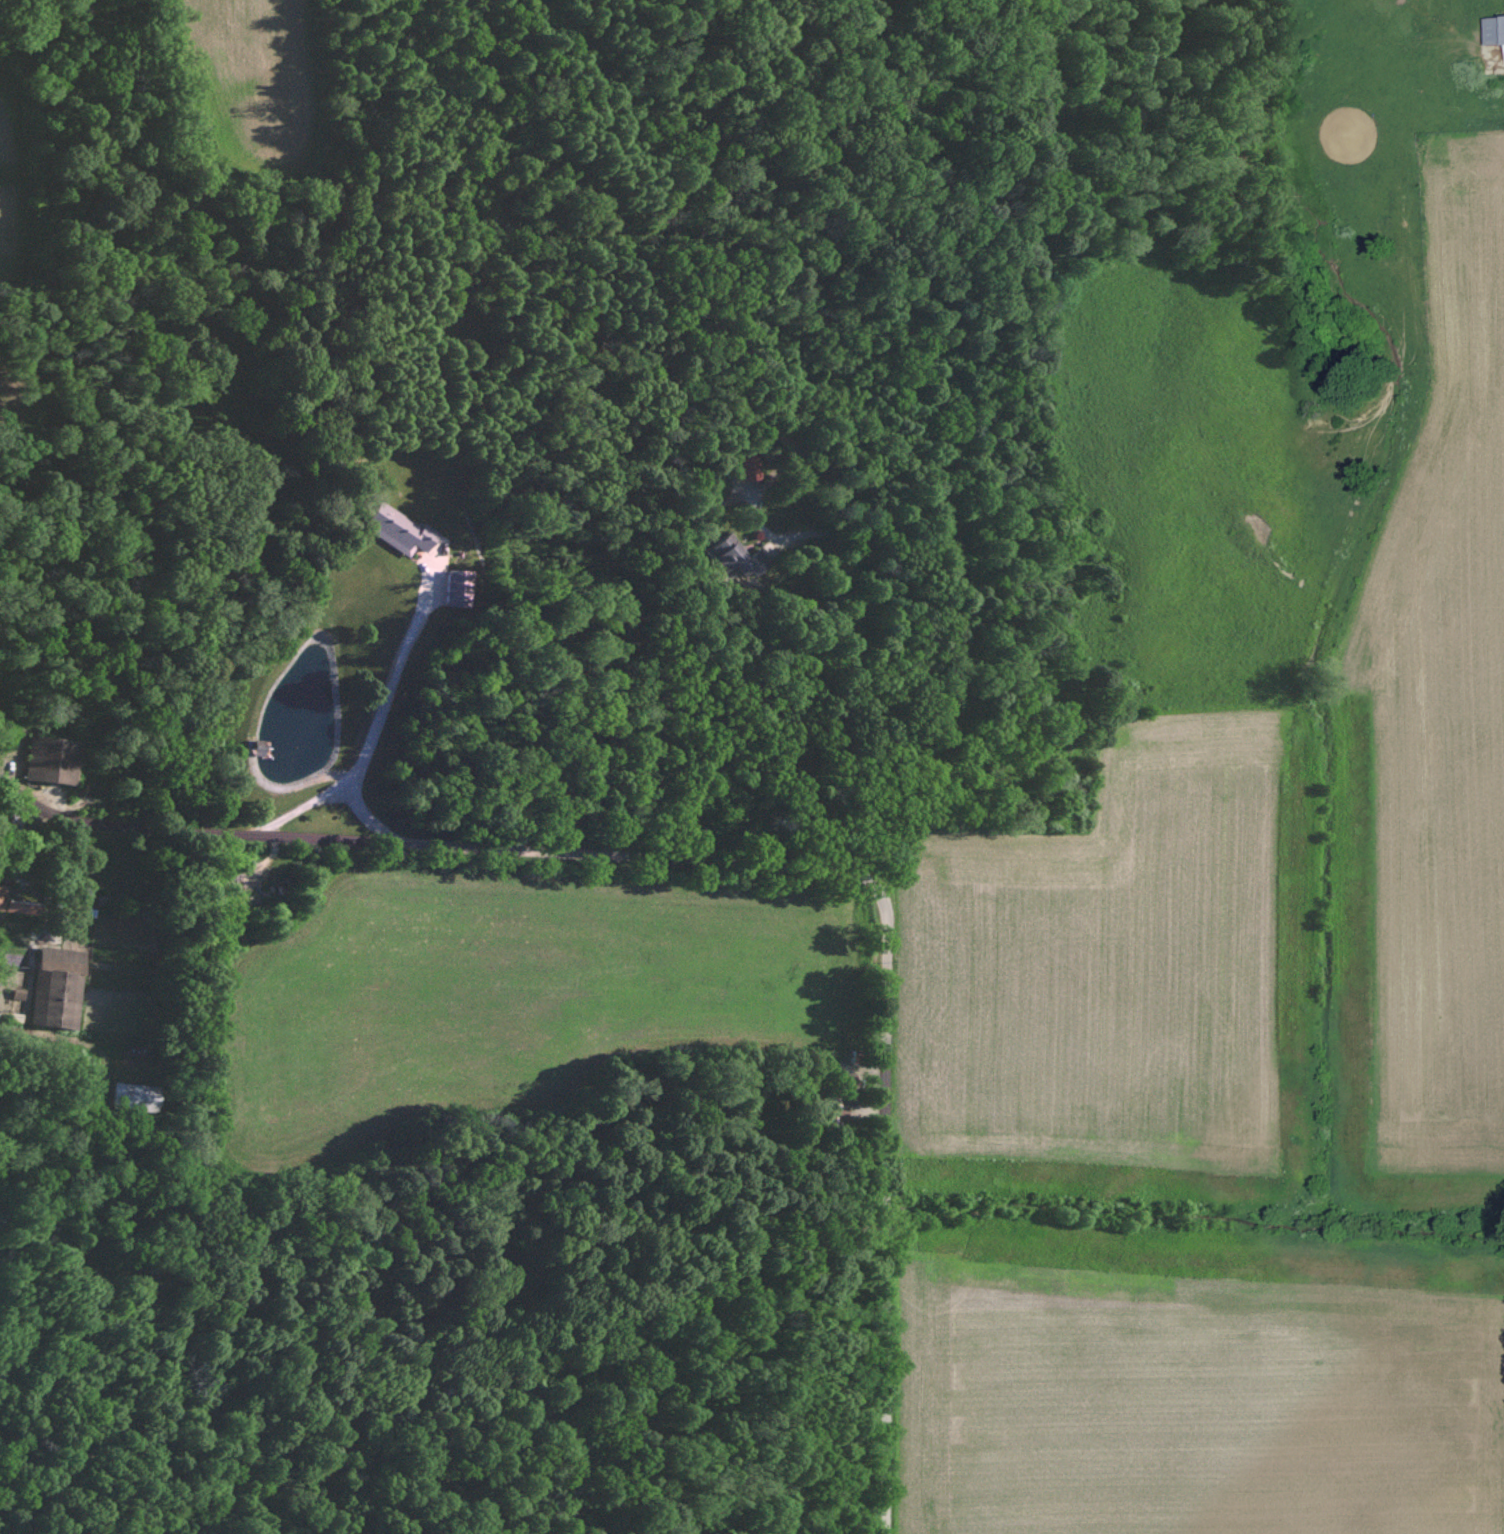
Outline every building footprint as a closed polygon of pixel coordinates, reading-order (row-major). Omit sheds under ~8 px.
[(1487,15),(1488,44),(1503,43),(1503,14),(1487,15)] [(397,543),(394,547),(406,555),(412,544),(427,553),(440,532),(424,522),(421,526),(380,500),(366,523),(397,543)] [(755,552),(746,557),(732,532),(708,546),(714,555),(709,558),(720,578),(737,568),(743,579),(764,567),(755,552)] [(473,570),(448,569),(447,606),(472,607),(473,570)] [(25,778),(75,784),(81,741),(30,735),(25,778)] [(37,893),(17,892),(17,901),(27,902),(27,903),(36,903),(37,893)] [(80,1029),(86,950),(39,946),(33,1025),(80,1029)] [(24,1000),(26,990),(15,988),(13,997),(24,1000)] [(154,1110),(155,1085),(110,1082),(108,1108),(154,1110)]
